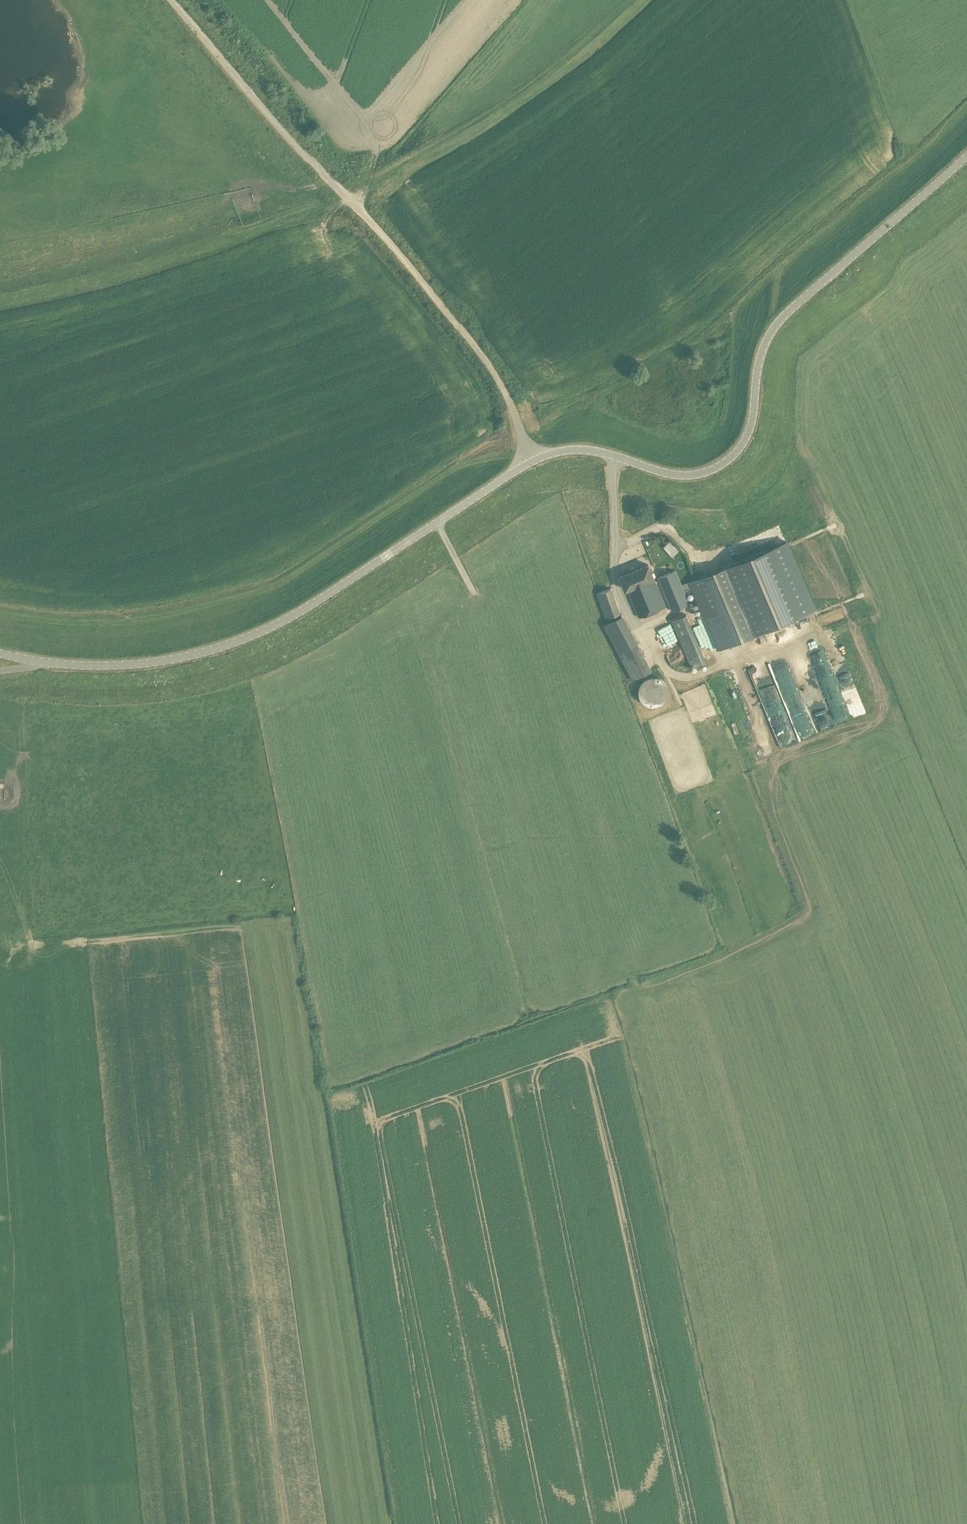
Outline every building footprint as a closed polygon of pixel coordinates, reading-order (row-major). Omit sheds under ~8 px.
[(699,599),(718,649),(815,613),(785,546),(682,583),(677,569),(656,577),(671,610),(699,599)] [(649,563),(619,575),(625,589),(627,589),(639,616),(665,605),(654,580),(653,578),(654,577),(649,563)] [(612,586),(596,592),(601,603),(616,597),(612,586)] [(649,669),(621,613),(602,623),(630,678),(649,669)] [(690,657),(692,663),(700,660),(686,613),(672,617),(684,659),(690,657)] [(824,712),(840,709),(830,645),(790,651),(795,684),(805,682),(806,690),(800,690),(799,688),(786,690),(786,696),(789,695),(791,708),(813,704),(813,700),(809,700),(807,693),(820,691),(822,706),(795,711),(799,733),(824,729),(823,723),(825,722),(824,712)] [(644,673),(635,694),(657,704),(667,683),(644,673)] [(835,723),(850,717),(847,709),(832,715),(835,723)] [(9,812),(25,809),(22,796),(6,799),(9,812)]
